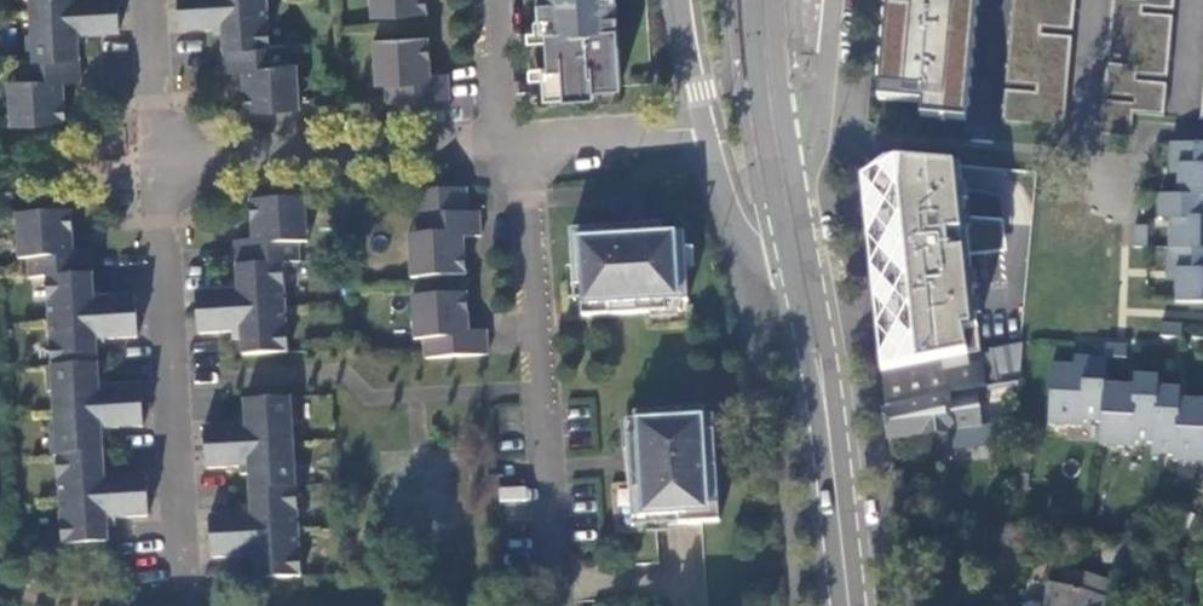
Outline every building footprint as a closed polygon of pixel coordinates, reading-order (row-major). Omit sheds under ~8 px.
[(34,15),(117,10),(117,0),(33,0),(34,15)] [(370,15),(425,12),(424,0),(369,0),(370,15)] [(547,91),(619,86),(613,0),(542,0),(547,91)] [(879,101),(923,105),(922,119),(966,123),(977,0),(888,0),(879,101)] [(1006,86),(1037,89),(1036,95),(1006,92),(1003,126),(1064,131),(1072,39),(1041,37),(1042,30),(1073,33),(1076,0),(1013,0),(1006,86)] [(1144,1),(1130,0),(1112,0),(1107,59),(1139,62),(1138,69),(1106,66),(1103,96),(1135,99),(1135,106),(1103,103),(1100,134),(1132,137),(1134,115),(1164,118),(1167,86),(1138,83),(1138,76),(1168,79),(1173,18),(1143,15),(1144,9),(1174,12),(1175,0),(1144,0),(1144,1)] [(262,23),(261,2),(179,6),(180,27),(212,25),(213,33),(221,33),(222,49),(268,47),(268,22),(262,23)] [(118,31),(117,10),(34,15),(35,35),(30,36),(31,59),(78,56),(77,41),(85,41),(85,33),(118,31)] [(426,37),(372,40),(373,63),(381,63),(383,83),(384,102),(447,98),(446,74),(429,75),(426,37)] [(287,65),(286,46),(268,47),(222,49),(223,72),(242,72),(244,110),(297,107),(297,85),(287,85),(287,65)] [(31,59),(15,60),(16,80),(17,99),(9,100),(10,124),(64,121),(63,83),(79,82),(78,56),(31,59)] [(381,63),(373,63),(374,83),(383,83),(381,63)] [(287,85),(297,85),(295,64),(287,65),(287,85)] [(8,80),(9,100),(17,99),(16,80),(8,80)] [(1202,305),(1202,148),(1165,147),(1165,168),(1174,169),(1173,200),(1159,199),(1159,223),(1173,224),(1172,251),(1170,251),(1169,274),(1180,274),(1179,304),(1202,305)] [(860,175),(882,371),(940,360),(979,348),(957,164),(902,161),(860,175)] [(464,188),(413,191),(415,235),(416,255),(407,256),(409,279),(464,275),(461,238),(479,237),(477,212),(466,213),(464,188)] [(296,224),(304,223),(303,199),(249,203),(250,241),(233,242),(234,266),(281,263),(297,263),(297,244),(296,224)] [(71,212),(15,215),(17,239),(26,239),(27,260),(28,276),(47,276),(91,274),(89,249),(72,249),(72,236),(71,212)] [(305,243),(304,223),(296,224),(297,244),(305,243)] [(662,227),(646,228),(647,238),(662,236),(662,227)] [(646,228),(571,232),(575,289),(581,288),(583,336),(667,331),(668,323),(690,321),(685,235),(662,236),(647,238),(646,228)] [(1134,248),(1145,249),(1146,229),(1135,228),(1134,248)] [(415,235),(406,235),(407,256),(416,255),(415,235)] [(17,260),(27,260),(26,239),(17,239),(17,260)] [(281,263),(234,266),(235,281),(227,282),(228,290),(195,291),(196,314),(278,309),(277,289),(282,288),(281,263)] [(91,274),(47,276),(48,303),(53,302),(54,322),(135,317),(134,295),(100,296),(99,288),(91,289),(91,274)] [(465,293),(410,297),(411,320),(420,319),(421,340),(422,359),(486,355),(484,331),(467,331),(465,293)] [(278,309),(196,314),(197,335),(231,333),(232,340),(239,341),(240,356),(285,353),(285,328),(279,327),(278,309)] [(135,317),(54,322),(55,341),(51,343),(51,366),(96,364),(95,347),(103,346),(103,339),(136,337),(135,317)] [(412,340),(421,340),(420,319),(411,320),(412,340)] [(1163,337),(1181,339),(1182,327),(1163,325),(1163,337)] [(991,378),(1024,372),(1018,342),(986,348),(991,378)] [(1104,358),(1125,360),(1126,347),(1105,345),(1104,358)] [(882,371),(886,407),(946,395),(940,360),(882,371)] [(1202,461),(1202,401),(1173,398),(1174,387),(1157,386),(1158,380),(1136,378),(1135,390),(1103,387),(1105,361),(1083,360),(1082,368),(1055,366),(1051,423),(1080,425),(1081,420),(1102,422),(1100,441),(1131,444),(1131,437),(1153,439),(1153,452),(1174,454),(1174,459),(1202,461)] [(96,364),(51,366),(52,392),(55,392),(57,411),(140,406),(139,385),(105,386),(105,379),(97,379),(96,364)] [(886,407),(889,437),(951,431),(980,428),(975,390),(946,395),(886,407)] [(293,397),(242,400),(243,416),(235,417),(236,423),(202,426),(203,447),(286,443),(285,423),(294,421),(293,397)] [(140,406),(57,411),(57,430),(53,431),(54,455),(100,453),(99,437),(108,436),(108,428),(141,427),(140,406)] [(628,466),(631,520),(699,516),(700,523),(718,522),(713,432),(704,432),(703,409),(634,414),(635,451),(627,452),(628,466)] [(987,429),(980,428),(951,431),(953,453),(989,449),(987,429)] [(286,443),(203,447),(204,466),(237,466),(237,473),(245,473),(245,489),(294,487),(298,486),(296,461),(288,461),(286,443)] [(100,453),(54,455),(55,481),(60,480),(60,500),(143,495),(142,475),(109,476),(109,468),(101,469),(100,453)] [(294,487),(245,489),(246,506),(239,506),(240,514),(207,515),(208,536),(290,531),(290,512),(294,511),(294,487)] [(143,495),(60,500),(61,518),(57,519),(58,544),(104,542),(103,533),(103,526),(111,526),(111,518),(144,516),(143,495)] [(290,531),(208,536),(209,556),(242,555),(243,563),(250,563),(251,578),(297,575),(296,550),(292,549),(290,531)] [(1103,599),(1106,599),(1110,581),(1064,568),(1059,586),(1050,583),(1044,605),(1101,605),(1103,599)]
